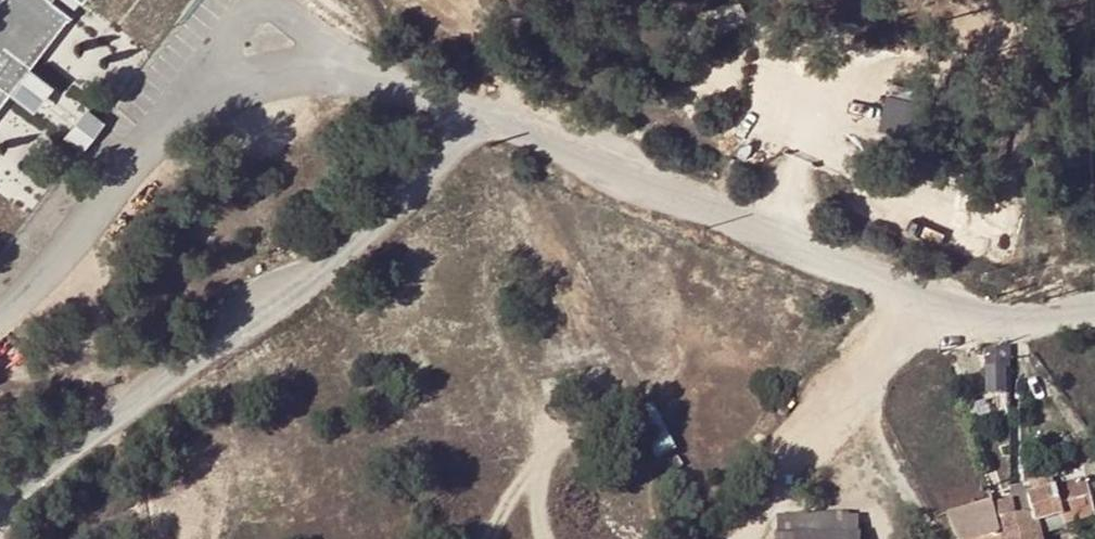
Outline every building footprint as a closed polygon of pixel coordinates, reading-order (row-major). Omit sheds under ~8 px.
[(19,98),(35,109),(55,85),(33,68),(73,15),(57,2),(55,0),(0,0),(0,121),(19,98)] [(919,137),(930,92),(894,84),(884,128),(919,137)] [(91,149),(108,117),(87,106),(70,138),(91,149)] [(1012,391),(1013,346),(990,346),(989,391),(1012,391)] [(1062,519),(1064,525),(1094,517),(1086,481),(1055,489),(1062,519)] [(1041,526),(1062,519),(1055,489),(1028,497),(1026,491),(1011,494),(1017,519),(1020,538),(1042,538),(1041,526)] [(997,524),(990,507),(947,518),(956,538),(1002,538),(997,524)] [(777,538),(792,538),(793,533),(859,535),(859,519),(843,519),(843,514),(778,519),(777,538)] [(1017,519),(997,524),(1002,538),(1020,538),(1017,519)]
